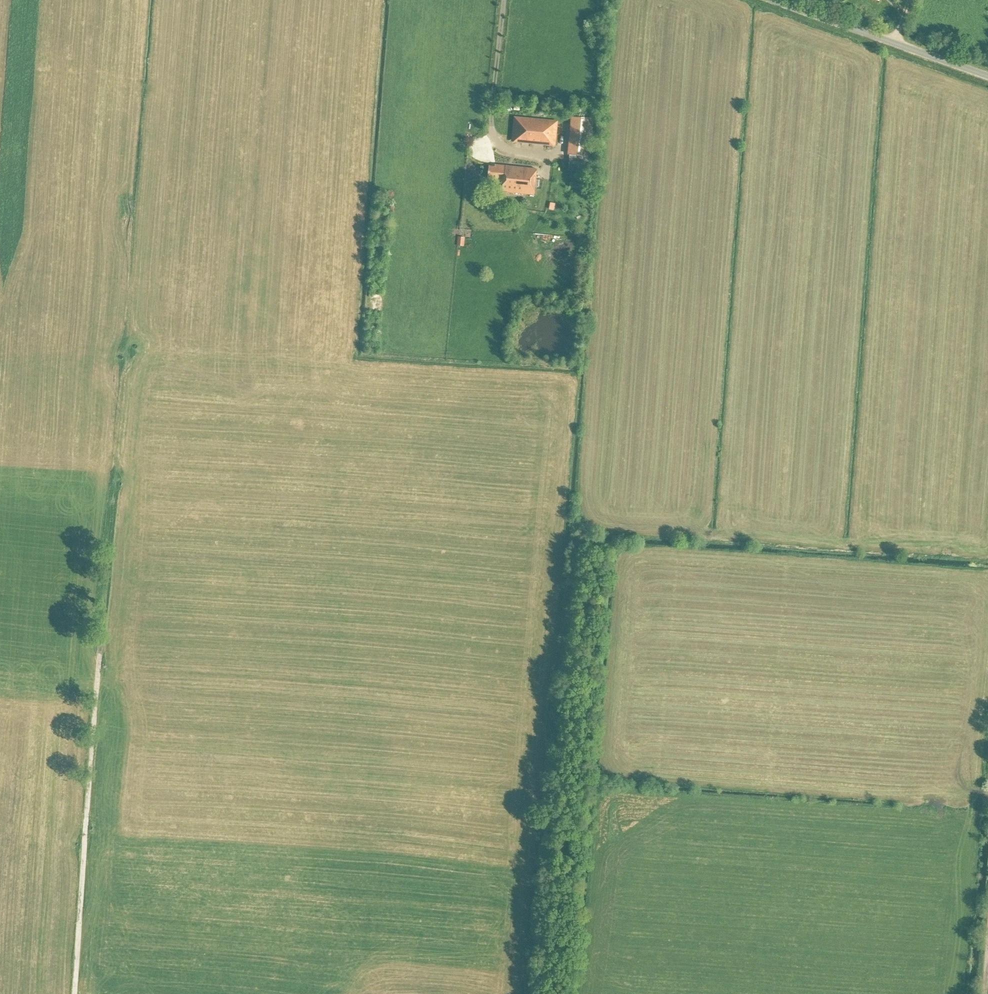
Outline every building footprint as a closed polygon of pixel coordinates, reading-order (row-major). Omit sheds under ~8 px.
[(568,156),(569,156),(568,170),(589,171),(592,120),(570,118),(568,156)] [(538,120),(535,144),(556,146),(558,122),(538,120)] [(537,169),(495,164),(494,167),(489,166),(487,179),(499,181),(497,192),(534,196),(537,169)] [(587,191),(588,185),(570,182),(569,188),(587,191)] [(458,237),(457,246),(464,247),(465,238),(458,237)]
